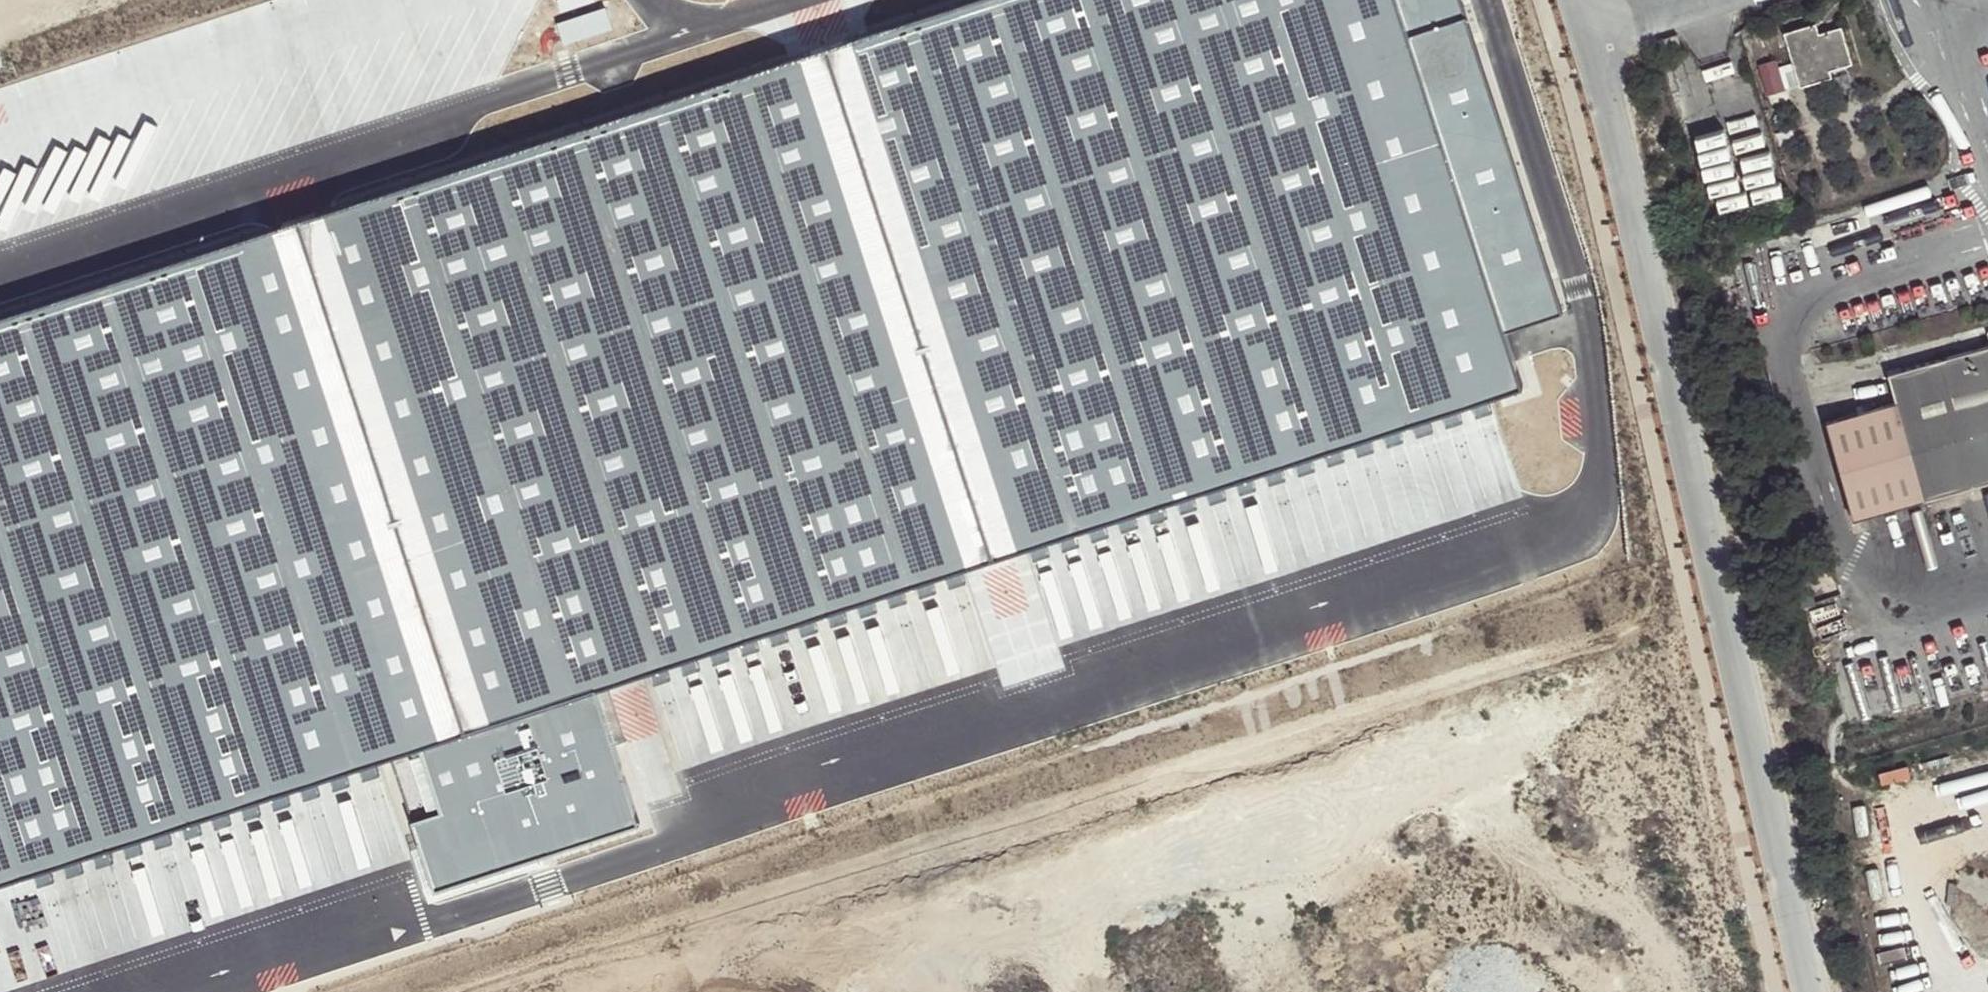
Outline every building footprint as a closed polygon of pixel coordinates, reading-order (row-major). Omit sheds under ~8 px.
[(0,326),(0,889),(33,879),(382,765),(397,761),(439,890),(637,826),(595,697),(652,677),(964,573),(1027,552),(1497,395),(1522,387),(1505,336),(1405,40),(1391,0),(997,0),(0,326)] [(596,11),(592,0),(557,0),(556,0),(562,21),(579,16),(596,11)] [(1405,40),(1465,20),(1458,0),(1391,0),(1405,40)] [(562,21),(557,23),(564,45),(612,30),(605,8),(596,11),(579,16),(562,21)] [(1565,316),(1465,20),(1405,40),(1505,336),(1565,316)] [(1851,64),(1841,26),(1819,33),(1815,23),(1785,32),(1800,87),(1830,78),(1829,71),(1851,64)] [(1895,401),(1923,500),(1987,482),(1987,345),(1888,373),(1895,401)] [(1923,500),(1895,401),(1826,421),(1854,519),(1923,500)] [(1823,895),(1819,879),(1807,882),(1811,898),(1823,895)]
